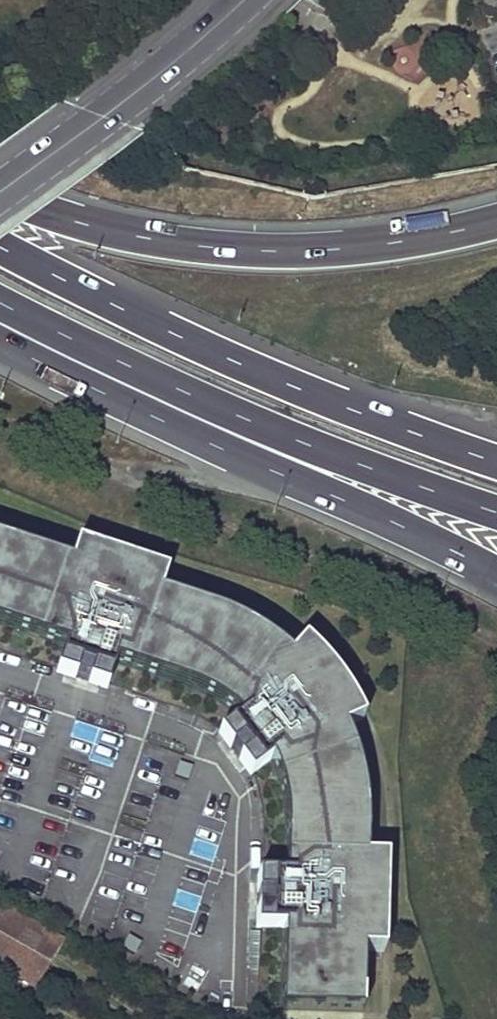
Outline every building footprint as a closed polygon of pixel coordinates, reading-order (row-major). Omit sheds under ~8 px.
[(64,646),(56,672),(107,688),(116,663),(185,685),(196,690),(206,695),(215,700),(223,704),(231,710),(238,717),(218,732),(250,775),(270,760),(276,773),(281,788),(284,799),(285,812),(286,827),(284,875),(257,874),(256,927),(283,929),(281,1010),(362,1012),(363,951),(384,951),(386,857),(366,856),(367,843),(367,831),(367,819),(366,804),(364,790),(362,779),(359,766),(355,752),(350,739),(345,728),(363,719),(358,709),(352,697),(343,685),(336,674),(326,662),(315,650),(304,640),(290,654),(281,647),(270,639),(261,633),(251,627),(239,620),(228,615),(216,611),(206,607),(160,592),(166,573),(77,543),(70,562),(0,539),(0,625),(64,646)] [(36,988),(62,944),(0,909),(0,968),(36,988)]
